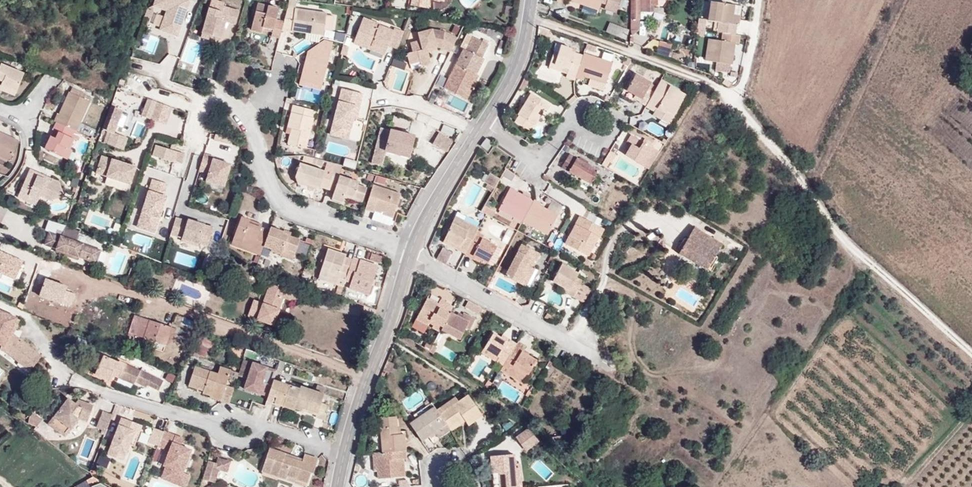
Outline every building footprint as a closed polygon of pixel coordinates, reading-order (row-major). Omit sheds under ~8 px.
[(155,6),(166,10),(159,29),(176,35),(189,0),(157,0),(155,6)] [(411,5),(428,8),(429,0),(412,0),(411,5)] [(603,0),(567,0),(599,10),(602,2),(603,0)] [(606,4),(604,9),(618,14),(622,0),(607,0),(606,4)] [(639,31),(639,19),(641,19),(641,12),(646,12),(646,5),(658,5),(658,0),(632,0),(631,33),(632,36),(639,31)] [(717,32),(722,32),(735,34),(737,25),(732,24),(733,14),(735,5),(711,1),(708,21),(718,22),(717,32)] [(272,36),(280,38),(282,30),(284,22),(276,20),(279,9),(257,4),(251,30),(262,33),(263,29),(273,32),(272,36)] [(235,24),(240,11),(223,7),(221,11),(209,8),(201,37),(219,42),(226,21),(235,24)] [(327,13),(287,8),(284,22),(282,30),(323,35),(327,13)] [(388,45),(397,49),(404,33),(394,29),(393,31),(380,26),(380,24),(363,18),(355,39),(386,51),(388,45)] [(611,22),(608,31),(623,36),(626,28),(611,22)] [(443,48),(450,52),(457,38),(444,31),(431,30),(418,34),(420,42),(410,45),(412,53),(407,55),(410,65),(420,62),(421,66),(424,66),(430,64),(431,62),(427,50),(436,47),(443,48)] [(735,34),(722,32),(721,41),(709,39),(705,60),(724,63),(733,64),(735,43),(739,44),(740,35),(735,34)] [(481,58),(488,45),(472,37),(466,50),(463,49),(444,87),(467,99),(478,76),(476,74),(483,59),(481,58)] [(384,55),(386,51),(355,39),(354,43),(384,55)] [(320,90),(332,42),(324,40),(307,51),(299,85),(320,90)] [(667,55),(670,44),(659,41),(656,52),(667,55)] [(575,77),(583,55),(571,51),(572,48),(561,45),(559,52),(555,50),(549,68),(564,73),(565,68),(569,69),(566,77),(575,80),(575,77)] [(613,63),(583,54),(583,55),(575,77),(583,80),(584,77),(596,80),(606,83),(613,63)] [(414,67),(394,60),(385,85),(405,93),(414,67)] [(0,89),(2,85),(17,92),(24,73),(1,63),(0,65),(0,89)] [(733,64),(724,63),(722,71),(731,73),(733,64)] [(640,103),(646,106),(655,91),(649,87),(651,83),(635,74),(626,90),(642,99),(640,103)] [(604,91),(606,83),(596,80),(594,88),(604,91)] [(646,106),(645,107),(654,112),(652,115),(669,124),(686,95),(660,81),(655,91),(646,106)] [(2,85),(0,89),(15,96),(17,92),(2,85)] [(363,93),(341,87),(330,135),(348,139),(354,116),(357,117),(363,93)] [(57,114),(54,122),(57,123),(73,130),(75,132),(91,98),(85,95),(83,98),(69,92),(59,115),(57,114)] [(551,105),(531,93),(517,115),(525,119),(533,124),(535,125),(540,116),(537,113),(540,107),(547,111),(551,105)] [(166,125),(172,106),(157,101),(150,119),(166,125)] [(293,105),(287,127),(291,128),(290,134),(287,143),(306,148),(315,111),(293,105)] [(114,108),(106,130),(114,133),(122,111),(114,108)] [(529,131),(533,124),(525,119),(521,126),(529,131)] [(375,162),(383,164),(386,151),(409,157),(415,136),(401,133),(403,126),(389,122),(387,129),(384,128),(375,162)] [(73,130),(57,123),(44,148),(68,159),(72,150),(69,149),(74,139),(70,137),(73,130)] [(10,161),(19,140),(0,132),(0,156),(10,161)] [(447,152),(453,141),(439,132),(432,144),(447,152)] [(213,133),(210,151),(221,153),(223,144),(233,146),(235,137),(213,133)] [(642,165),(653,147),(631,135),(627,142),(631,144),(624,155),(642,165)] [(485,137),(481,145),(487,150),(492,142),(485,137)] [(185,154),(157,145),(153,157),(174,163),(175,158),(183,160),(185,154)] [(659,151),(653,147),(642,165),(649,169),(659,151)] [(212,155),(205,153),(200,170),(206,172),(204,180),(224,186),(232,163),(212,156),(212,155)] [(136,165),(101,154),(95,173),(130,183),(136,165)] [(569,171),(576,158),(569,154),(562,167),(569,171)] [(598,171),(576,158),(569,171),(591,184),(598,171)] [(627,162),(625,172),(639,176),(641,166),(627,162)] [(308,183),(327,189),(332,173),(300,163),(295,178),(297,184),(306,187),(308,183)] [(51,181),(52,178),(30,169),(26,177),(35,181),(37,175),(51,181)] [(332,173),(327,189),(334,191),(332,199),(343,202),(344,198),(346,194),(354,197),(358,182),(332,173)] [(492,173),(486,184),(495,189),(501,178),(492,173)] [(59,182),(52,178),(51,181),(37,175),(35,181),(26,177),(18,197),(27,201),(29,196),(38,200),(40,196),(52,201),(64,195),(59,182)] [(168,185),(154,180),(140,222),(151,225),(154,216),(160,218),(167,198),(164,197),(168,185)] [(373,185),(365,209),(373,212),(374,210),(381,213),(381,214),(393,217),(400,194),(373,185)] [(498,208),(522,221),(533,201),(517,193),(517,191),(510,187),(498,208)] [(533,201),(522,221),(548,235),(558,215),(540,205),(541,203),(534,200),(533,201)] [(1,227),(8,207),(0,204),(0,226),(1,227)] [(151,225),(140,222),(138,228),(155,233),(160,218),(154,216),(151,225)] [(186,219),(177,216),(171,235),(181,238),(180,240),(206,248),(213,226),(187,217),(186,219)] [(231,244),(260,255),(263,246),(269,230),(249,223),(250,219),(241,216),(231,244)] [(465,253),(476,232),(479,227),(456,216),(442,242),(465,253)] [(599,237),(603,229),(580,216),(565,244),(588,256),(598,237),(599,237)] [(68,226),(66,225),(62,235),(50,231),(46,242),(58,247),(57,249),(89,260),(94,247),(77,241),(81,231),(68,226)] [(269,230),(263,246),(271,249),(271,251),(281,254),(280,256),(292,259),(300,239),(283,233),(284,232),(270,227),(269,230)] [(722,245),(693,228),(679,252),(707,269),(722,245)] [(465,253),(465,254),(479,262),(481,259),(488,263),(498,244),(476,232),(465,253)] [(552,248),(558,236),(552,233),(546,245),(552,248)] [(505,276),(521,284),(533,260),(536,261),(540,253),(522,244),(505,276)] [(94,247),(89,260),(96,263),(101,249),(94,247)] [(442,247),(436,259),(445,264),(452,252),(442,247)] [(15,283),(25,260),(0,249),(0,276),(15,283)] [(318,279),(343,286),(345,281),(347,273),(340,271),(346,255),(327,249),(318,279)] [(560,261),(563,254),(557,251),(553,257),(560,261)] [(373,261),(375,254),(369,252),(366,259),(373,261)] [(347,273),(345,281),(351,283),(349,288),(368,295),(378,266),(353,257),(347,273)] [(533,260),(521,284),(526,287),(535,268),(532,267),(536,261),(533,260)] [(578,273),(561,264),(552,281),(569,290),(567,293),(573,296),(582,281),(576,278),(578,273)] [(255,301),(246,317),(273,327),(279,311),(264,305),(266,302),(280,308),(283,298),(296,303),(299,296),(268,283),(262,299),(264,300),(262,304),(255,301)] [(433,325),(431,327),(440,331),(441,329),(450,312),(453,306),(445,302),(443,306),(438,304),(426,298),(416,319),(427,325),(429,323),(433,325)] [(481,307),(468,300),(465,307),(478,314),(481,307)] [(4,346),(3,349),(30,371),(41,356),(10,332),(16,318),(0,310),(0,344),(4,346)] [(450,312),(441,329),(451,334),(460,339),(465,328),(470,330),(475,319),(464,313),(461,318),(457,316),(450,312)] [(136,335),(142,317),(134,315),(128,332),(136,335)] [(168,336),(171,327),(142,317),(136,335),(165,345),(168,336)] [(424,332),(427,325),(416,319),(412,326),(424,332)] [(440,331),(439,333),(449,338),(451,334),(441,329),(440,331)] [(503,365),(516,343),(502,335),(500,337),(493,333),(483,348),(498,357),(496,361),(503,365)] [(525,346),(517,341),(516,343),(503,365),(500,369),(522,383),(537,360),(522,351),(525,346)] [(481,352),(496,361),(498,357),(483,348),(481,352)] [(141,370),(118,360),(118,361),(102,354),(93,374),(108,381),(111,374),(134,385),(136,382),(147,387),(148,385),(158,390),(163,379),(141,369),(141,370)] [(247,379),(252,362),(243,359),(238,375),(247,379)] [(394,364),(387,361),(384,370),(390,372),(394,364)] [(258,392),(268,396),(269,394),(274,380),(277,370),(252,362),(247,379),(244,388),(258,393),(258,392)] [(228,403),(233,388),(226,385),(231,370),(220,366),(217,373),(195,366),(188,385),(204,390),(203,393),(210,395),(210,397),(228,403)] [(266,401),(283,406),(285,401),(294,405),(293,409),(294,410),(295,408),(301,410),(304,403),(311,406),(309,410),(316,413),(315,415),(315,417),(324,420),(329,405),(321,402),(323,394),(301,386),(300,389),(274,380),(269,394),(268,396),(266,401)] [(316,391),(323,394),(325,387),(318,384),(316,391)] [(516,399),(521,392),(506,384),(502,392),(516,399)] [(456,397),(438,409),(447,423),(451,429),(452,430),(465,421),(469,425),(483,415),(469,394),(459,401),(456,397)] [(78,406),(75,404),(67,397),(48,423),(59,431),(65,424),(71,429),(79,419),(87,422),(94,406),(85,402),(83,408),(78,406)] [(304,403),(301,410),(315,415),(316,413),(309,410),(311,406),(304,403)] [(438,409),(436,406),(410,423),(422,441),(435,432),(447,423),(438,409)] [(106,430),(112,414),(102,410),(96,427),(106,430)] [(28,423),(36,427),(42,419),(31,411),(28,423)] [(405,450),(406,450),(405,434),(398,434),(396,416),(379,417),(382,452),(405,450)] [(129,444),(137,423),(122,417),(107,455),(123,461),(129,444)] [(134,446),(142,425),(137,423),(129,444),(134,446)] [(439,437),(451,429),(447,423),(435,432),(439,437)] [(65,424),(59,431),(66,437),(71,429),(65,424)] [(158,446),(163,432),(154,428),(148,442),(158,446)] [(516,438),(525,450),(537,441),(528,429),(516,438)] [(158,446),(157,449),(167,453),(162,465),(165,466),(161,477),(184,486),(189,475),(181,471),(189,450),(178,446),(180,439),(163,432),(158,446)] [(261,471),(286,479),(287,475),(307,483),(311,472),(313,473),(318,459),(304,454),(302,462),(284,456),(285,454),(269,448),(261,471)] [(376,452),(377,471),(378,478),(405,476),(403,459),(406,458),(405,450),(382,452),(376,452)] [(499,486),(522,486),(520,467),(515,467),(514,454),(490,456),(491,472),(498,472),(499,486)] [(100,455),(97,464),(106,467),(110,458),(100,455)] [(216,462),(208,460),(203,479),(215,482),(219,469),(228,472),(231,460),(217,457),(216,462)] [(287,475),(286,479),(306,486),(307,483),(287,475)]
